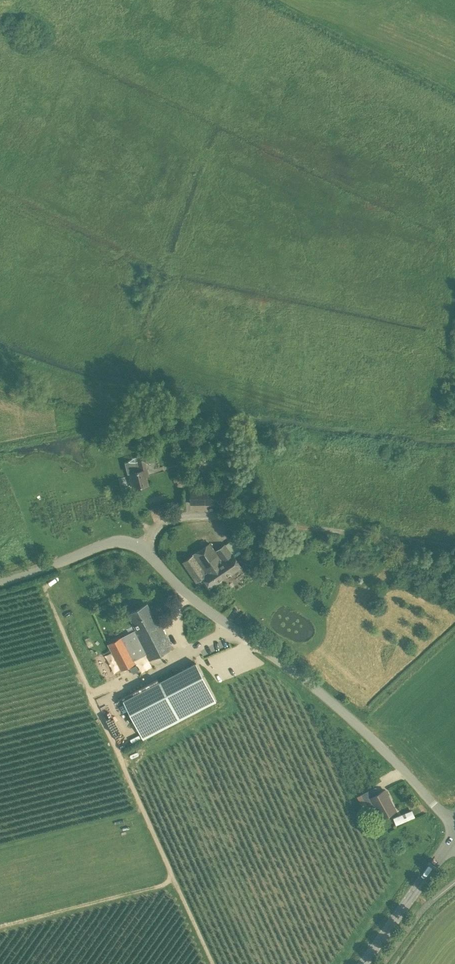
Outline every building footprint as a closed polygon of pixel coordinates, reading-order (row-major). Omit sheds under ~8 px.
[(152,461),(150,454),(134,458),(128,461),(124,462),(127,474),(130,473),(134,489),(147,486),(145,477),(148,477),(145,463),(152,461)] [(190,490),(190,505),(218,504),(218,490),(190,490)] [(234,538),(228,541),(233,552),(240,549),(234,538)] [(270,554),(273,542),(267,541),(264,553),(270,554)] [(215,551),(209,543),(182,562),(196,582),(202,578),(210,588),(230,574),(231,575),(241,568),(225,544),(215,551)] [(156,622),(147,604),(128,614),(136,629),(108,645),(121,671),(135,663),(125,644),(137,638),(149,660),(172,648),(158,621),(156,622)] [(143,738),(215,701),(195,663),(123,700),(143,738)] [(120,741),(129,738),(124,725),(115,729),(120,741)] [(396,810),(384,790),(370,798),(366,791),(360,795),(367,806),(372,803),(381,818),(396,810)]
